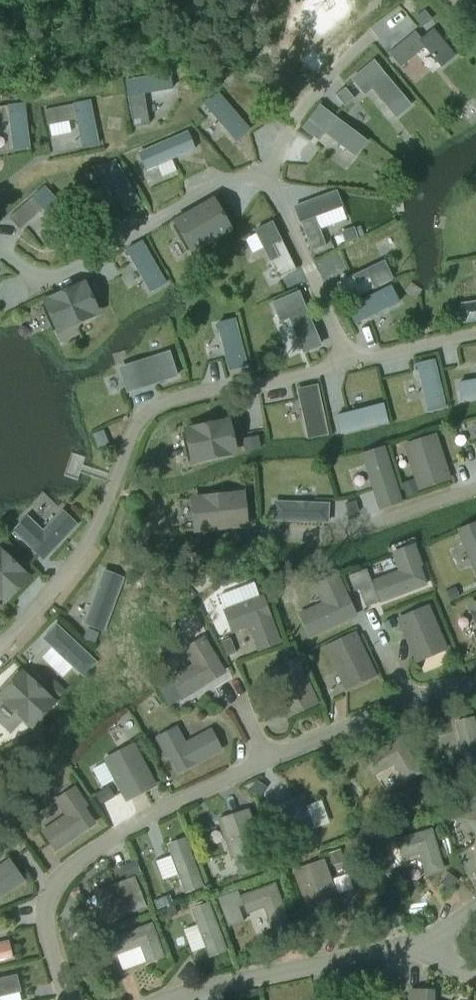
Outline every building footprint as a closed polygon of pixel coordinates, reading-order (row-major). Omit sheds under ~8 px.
[(425,10),(414,18),(422,28),(433,19),(425,10)] [(415,31),(389,54),(401,68),(426,46),(442,65),(455,54),(434,30),(422,40),(415,31)] [(353,79),(361,89),(369,83),(396,116),(410,105),(374,62),(353,79)] [(132,127),(150,124),(145,93),(172,89),(170,73),(124,80),(132,127)] [(346,88),(336,95),(346,107),(354,99),(346,88)] [(219,93),(205,104),(215,116),(217,115),(229,130),(228,131),(236,141),(250,130),(219,93)] [(91,100),(44,110),(47,126),(78,119),(83,147),(99,144),(91,100)] [(0,107),(0,123),(11,121),(14,149),(30,147),(25,104),(0,107)] [(320,106),(304,128),(314,136),(320,129),(354,155),(365,140),(320,106)] [(189,131),(140,152),(144,160),(143,162),(146,169),(149,170),(155,167),(156,165),(196,148),(189,131)] [(115,160),(100,170),(108,183),(110,182),(120,198),(118,200),(124,211),(140,202),(115,160)] [(45,186),(9,217),(20,229),(43,209),(62,230),(74,220),(45,186)] [(336,191),(295,207),(311,251),(326,245),(315,216),(342,206),(336,191)] [(213,203),(178,223),(193,248),(228,229),(213,203)] [(272,222),(255,231),(278,278),(295,269),(272,222)] [(354,227),(357,236),(364,233),(360,224),(354,227)] [(354,227),(341,232),(345,243),(358,238),(357,236),(354,227)] [(142,241),(127,250),(134,263),(136,262),(146,279),(144,280),(151,292),(166,283),(142,241)] [(337,284),(345,301),(392,278),(384,261),(337,284)] [(83,285),(47,302),(59,329),(96,313),(83,285)] [(391,286),(348,307),(356,323),(370,317),(369,315),(386,306),(387,308),(399,302),(391,286)] [(299,293),(273,303),(279,315),(287,312),(304,351),(320,344),(299,293)] [(463,305),(465,322),(475,320),(475,303),(463,305)] [(226,337),(231,356),(227,357),(230,370),(247,365),(235,319),(218,323),(222,338),(226,337)] [(169,352),(123,367),(131,391),(177,376),(169,352)] [(421,379),(423,378),(427,398),(425,398),(428,411),(446,407),(435,360),(417,364),(421,379)] [(475,398),(475,382),(472,383),(472,381),(459,383),(462,401),(475,398)] [(301,401),(302,400),(308,426),(306,427),(309,437),(327,433),(317,386),(298,390),(301,401)] [(337,416),(341,433),(388,422),(383,404),(368,408),(369,410),(350,415),(349,413),(337,416)] [(227,422),(188,431),(194,460),(233,451),(227,422)] [(98,447),(109,443),(103,430),(93,434),(98,447)] [(259,436),(242,439),(244,451),(261,447),(259,436)] [(411,443),(408,448),(420,487),(447,478),(435,439),(426,442),(421,440),(411,443)] [(382,451),(366,456),(372,474),(371,477),(373,485),(376,487),(382,505),(398,500),(382,451)] [(414,479),(402,483),(406,495),(418,491),(414,479)] [(205,509),(194,511),(196,530),(221,527),(221,522),(245,519),(243,498),(230,499),(230,495),(204,498),(205,509)] [(355,500),(345,503),(348,516),(358,513),(355,500)] [(276,502),(275,520),(327,522),(328,504),(312,504),(309,502),(301,502),(298,503),(276,502)] [(28,517),(15,531),(30,546),(33,543),(46,556),(76,525),(63,512),(43,532),(28,517)] [(460,532),(462,538),(465,539),(475,565),(475,525),(470,528),(467,527),(461,529),(460,532)] [(230,538),(241,537),(240,526),(229,527),(230,538)] [(415,544),(391,552),(398,570),(371,581),(380,602),(427,584),(420,568),(423,566),(415,544)] [(5,599),(26,577),(0,552),(0,594),(5,599)] [(367,569),(348,576),(354,591),(360,589),(366,607),(380,602),(371,581),(367,569)] [(122,579),(105,572),(89,613),(87,615),(85,620),(86,624),(91,626),(93,625),(104,629),(122,579)] [(336,578),(319,586),(327,604),(303,615),(311,633),(350,615),(342,598),(345,596),(336,578)] [(258,596),(254,584),(239,589),(244,602),(258,596)] [(456,587),(448,590),(452,600),(460,597),(456,587)] [(244,602),(223,610),(232,634),(249,627),(257,652),(282,643),(264,594),(258,596),(244,602)] [(429,604),(395,619),(414,663),(448,649),(429,604)] [(394,618),(384,622),(387,631),(397,626),(394,618)] [(95,662),(57,626),(45,639),(57,650),(57,653),(64,659),(67,659),(84,675),(95,662)] [(99,632),(87,628),(83,638),(96,643),(99,632)] [(356,631),(324,646),(344,691),(377,675),(356,631)] [(192,664),(170,677),(182,700),(227,673),(204,635),(183,648),(192,664)] [(221,641),(226,656),(235,653),(230,638),(221,641)] [(287,718),(319,703),(298,657),(266,672),(287,718)] [(23,674),(2,697),(32,724),(52,702),(23,674)] [(56,682),(49,690),(57,698),(64,689),(56,682)] [(474,717),(454,722),(466,772),(475,770),(475,725),(474,717)] [(177,725),(155,737),(166,759),(169,757),(179,774),(222,750),(211,728),(186,742),(177,725)] [(394,765),(404,784),(422,774),(401,737),(362,760),(372,776),(394,765)] [(134,742),(103,758),(127,802),(158,785),(134,742)] [(257,779),(249,791),(259,798),(267,787),(257,779)] [(75,785),(54,799),(64,815),(41,831),(55,852),(96,823),(86,807),(89,805),(75,785)] [(109,786),(96,794),(102,804),(114,796),(109,786)] [(427,792),(418,798),(426,810),(435,803),(427,792)] [(285,849),(317,838),(303,796),(270,807),(285,849)] [(467,803),(473,811),(475,808),(475,796),(467,803)] [(217,819),(232,860),(264,849),(249,808),(217,819)] [(475,835),(475,808),(463,818),(475,835)] [(395,839),(401,859),(419,854),(425,876),(445,871),(432,828),(395,839)] [(189,845),(170,852),(185,893),(204,886),(189,845)] [(341,848),(329,853),(333,865),(345,861),(341,848)] [(248,857),(236,862),(240,874),(253,870),(248,857)] [(325,859),(293,871),(307,912),(339,900),(325,859)] [(136,860),(122,866),(125,875),(140,870),(136,860)] [(20,879),(9,863),(0,869),(0,893),(20,879)] [(459,880),(448,872),(440,882),(451,890),(459,880)] [(105,923),(146,907),(134,876),(93,891),(105,923)] [(240,895),(247,914),(263,908),(272,931),(291,924),(276,882),(240,895)] [(236,893),(228,896),(231,906),(239,903),(236,893)] [(170,894),(161,898),(165,908),(174,904),(170,894)] [(208,957),(227,950),(209,902),(191,909),(208,957)] [(178,914),(174,905),(165,908),(169,918),(178,914)] [(141,948),(147,963),(165,957),(152,922),(110,938),(117,956),(141,948)] [(0,945),(0,963),(15,960),(11,943),(0,945)] [(94,951),(91,959),(98,961),(101,953),(94,951)] [(0,989),(0,999),(24,999),(20,984),(0,989)] [(408,989),(408,999),(430,999),(431,990),(408,989)]
